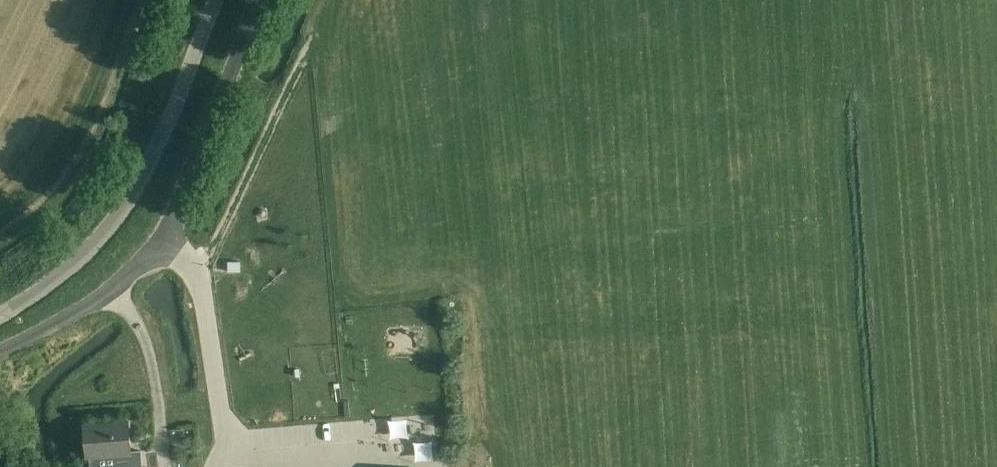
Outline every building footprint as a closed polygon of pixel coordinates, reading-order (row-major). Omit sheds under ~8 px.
[(89,456),(106,455),(131,453),(128,419),(84,423),(86,456),(89,456)] [(389,451),(390,466),(408,466),(407,450),(389,451)] [(106,455),(89,456),(90,466),(107,466),(106,455)]
